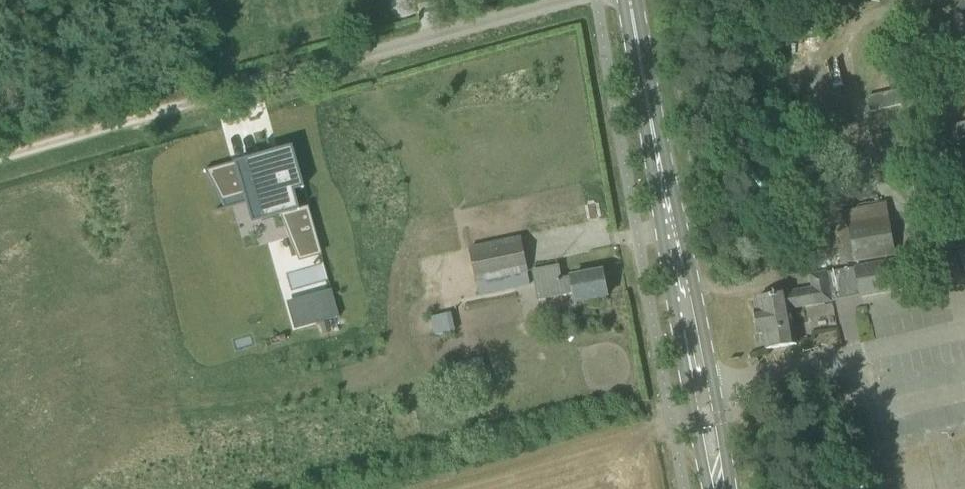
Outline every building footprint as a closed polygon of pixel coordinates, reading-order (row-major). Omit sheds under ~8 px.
[(205,170),(203,171),(204,173),(205,173),(220,202),(253,193),(255,200),(255,201),(260,218),(261,221),(262,220),(278,216),(278,217),(279,217),(281,216),(288,232),(297,256),(317,250),(318,255),(320,254),(306,207),(299,209),(296,210),(294,201),(291,191),(297,189),(301,188),(291,154),(290,154),(290,155),(272,160),(270,153),(269,153),(207,171),(205,171),(205,170)] [(896,256),(889,216),(847,223),(854,263),(896,256)] [(520,238),(500,242),(469,249),(476,283),(477,283),(480,296),(530,286),(527,273),(527,272),(520,238)] [(855,268),(856,269),(860,297),(901,290),(896,261),(855,268)] [(533,271),(537,291),(530,292),(532,301),(573,294),(575,302),(607,296),(603,272),(560,280),(558,268),(559,267),(559,266),(533,271)] [(796,345),(791,311),(833,304),(832,301),(827,275),(808,279),(810,289),(757,298),(759,311),(755,311),(759,334),(763,333),(766,350),(796,345)] [(334,305),(313,311),(320,333),(340,327),(334,305)] [(433,317),(436,334),(454,330),(450,313),(433,317)] [(482,360),(463,365),(444,370),(450,393),(488,383),(482,360)]
